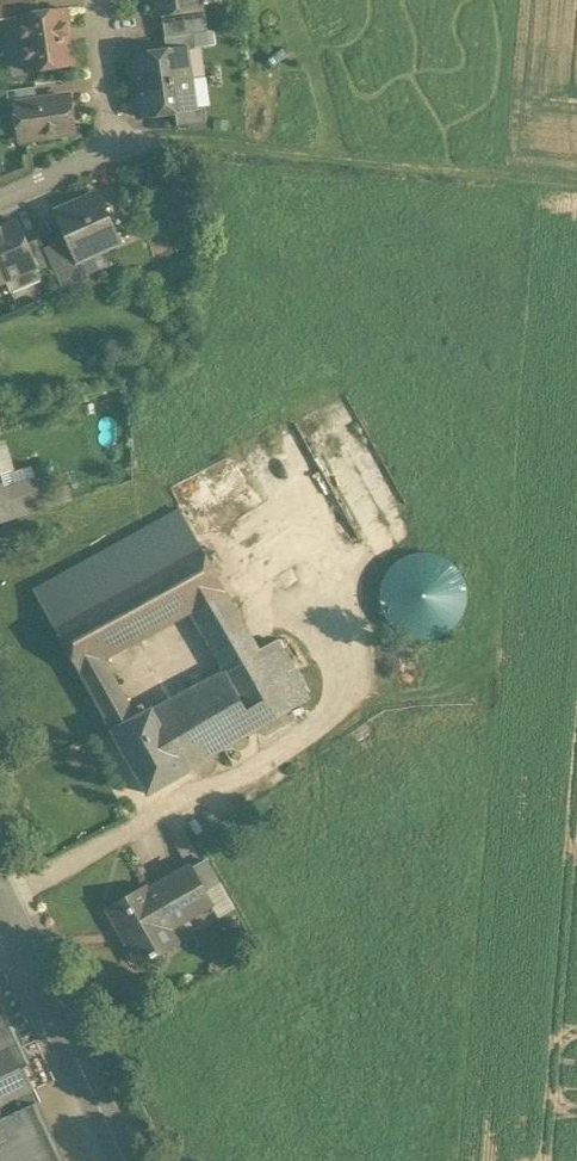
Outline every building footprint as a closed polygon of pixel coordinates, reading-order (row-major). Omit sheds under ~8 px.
[(167,22),(205,17),(203,0),(166,0),(167,22)] [(31,21),(37,69),(91,62),(84,14),(31,21)] [(194,53),(144,58),(149,93),(197,85),(194,53)] [(197,85),(149,93),(153,121),(201,114),(197,85)] [(82,97),(30,105),(34,139),(87,133),(82,97)] [(100,197),(76,207),(77,208),(76,208),(58,216),(57,214),(55,215),(76,261),(121,241),(101,195),(99,195),(100,197)] [(18,222),(0,229),(0,265),(7,281),(37,268),(18,222)] [(19,501),(7,459),(0,461),(0,507),(19,501)] [(229,674),(267,651),(191,509),(41,592),(58,630),(64,626),(121,733),(149,721),(120,663),(200,618),(229,674)] [(159,717),(186,775),(306,708),(274,647),(267,651),(229,674),(159,717)] [(149,721),(121,733),(156,804),(190,784),(186,775),(159,717),(149,721)] [(156,882),(119,900),(148,967),(191,949),(182,927),(217,912),(200,873),(160,892),(156,882)] [(9,1046),(20,1068),(25,1065),(0,1011),(0,1050),(9,1046)] [(32,1092),(20,1068),(9,1046),(0,1050),(0,1107),(32,1092)] [(32,1092),(0,1107),(0,1160),(64,1160),(32,1092)]
